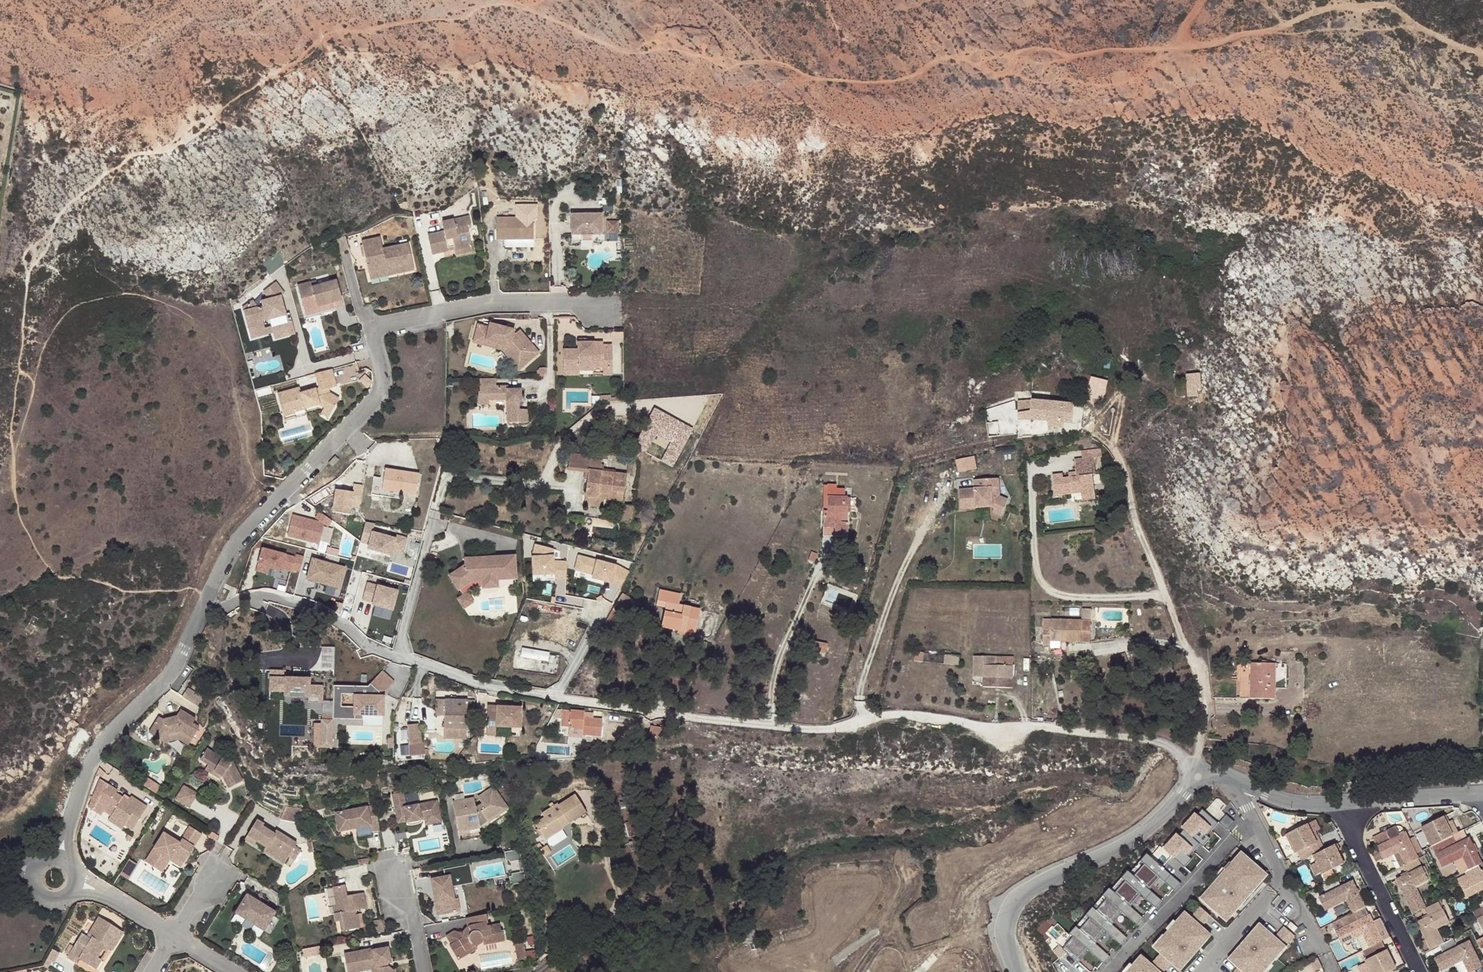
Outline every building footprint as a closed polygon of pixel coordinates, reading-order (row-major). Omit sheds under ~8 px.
[(579,235),(590,235),(600,235),(600,215),(569,215),(569,235),(579,235)] [(495,241),(532,240),(530,219),(494,220),(495,241)] [(424,236),(429,256),(446,255),(446,250),(451,249),(451,254),(468,252),(464,230),(468,229),(466,220),(439,225),(441,234),(424,236)] [(617,233),(617,221),(604,221),(605,233),(617,233)] [(590,243),(590,235),(579,235),(579,243),(590,243)] [(382,270),(383,276),(410,272),(404,244),(379,250),(377,238),(358,241),(364,274),(382,270)] [(294,287),(297,303),(334,297),(331,282),(314,287),(308,288),(307,284),(294,287)] [(266,304),(254,311),(277,306),(276,301),(280,298),(270,285),(259,295),(266,304)] [(334,297),(297,303),(299,311),(328,304),(329,309),(337,307),(334,297)] [(328,304),(299,311),(300,315),(329,309),(328,304)] [(254,311),(240,313),(244,334),(260,330),(258,323),(261,322),(262,324),(264,323),(267,335),(269,343),(290,337),(285,317),(281,319),(277,306),(254,311)] [(260,330),(244,334),(245,341),(267,335),(264,323),(262,324),(261,322),(258,323),(260,330)] [(489,350),(498,352),(499,347),(503,330),(486,326),(485,330),(482,342),(490,345),(489,350)] [(471,344),(481,347),(482,342),(485,330),(474,327),(471,344)] [(507,349),(511,356),(508,359),(517,370),(536,356),(516,333),(511,336),(507,335),(508,331),(503,330),(499,347),(507,349)] [(600,369),(609,369),(609,348),(600,348),(600,346),(583,346),(574,345),(575,353),(561,353),(562,372),(579,373),(579,367),(593,369),(600,369)] [(499,347),(498,352),(511,356),(507,349),(499,347)] [(514,373),(517,370),(508,359),(504,361),(514,373)] [(1194,386),(1201,385),(1201,364),(1189,364),(1189,382),(1193,381),(1194,386)] [(535,375),(535,382),(543,382),(543,371),(537,371),(535,375)] [(326,375),(310,379),(313,392),(315,396),(309,397),(308,393),(294,397),(293,392),(272,397),(277,420),(288,418),(287,416),(286,413),(297,410),(298,413),(312,409),(318,413),(316,418),(322,421),(331,404),(321,398),(317,400),(316,394),(321,393),(329,391),(326,375)] [(1082,401),(1097,402),(1100,379),(1084,377),(1082,401)] [(503,424),(505,425),(504,391),(502,391),(502,389),(492,389),(493,382),(475,382),(476,394),(474,394),(474,406),(485,405),(485,402),(493,402),(502,402),(503,424)] [(504,391),(505,425),(524,426),(523,412),(514,412),(514,404),(516,404),(516,392),(504,391)] [(1017,401),(1017,408),(1027,410),(1028,402),(1017,401)] [(1057,421),(1065,422),(1070,423),(1071,405),(1028,402),(1027,410),(1017,408),(1015,418),(1045,421),(1044,426),(1057,428),(1057,421)] [(677,468),(698,427),(658,406),(640,441),(657,450),(664,436),(674,441),(664,461),(677,468)] [(1001,418),(1011,416),(1009,406),(999,408),(1001,418)] [(1098,450),(1078,453),(1079,460),(1088,459),(1099,458),(1098,450)] [(977,455),(959,458),(961,472),(979,468),(977,455)] [(1079,460),(1071,461),(1072,475),(1072,481),(1064,481),(1057,482),(1057,477),(1048,477),(1050,496),(1075,494),(1075,496),(1089,495),(1087,478),(1092,477),(1088,459),(1079,460)] [(570,505),(590,507),(608,508),(611,480),(586,478),(586,469),(573,468),(574,465),(555,464),(553,478),(572,479),(570,505)] [(368,482),(368,499),(380,499),(380,494),(394,494),(395,494),(416,495),(416,474),(381,473),(380,483),(368,482)] [(309,479),(303,486),(307,489),(313,483),(309,479)] [(955,491),(957,505),(972,505),(973,511),(985,510),(985,513),(997,518),(1005,501),(997,498),(996,480),(976,482),(977,489),(970,490),(955,491)] [(332,510),(351,512),(353,491),(335,488),(332,510)] [(824,527),(824,536),(836,537),(836,520),(833,519),(834,503),(835,494),(827,493),(827,490),(818,490),(817,515),(811,515),(810,527),(824,527)] [(1090,501),(1089,495),(1075,496),(1076,503),(1090,501)] [(590,513),(590,507),(570,505),(570,512),(590,513)] [(328,526),(333,519),(319,508),(314,515),(318,518),(292,512),(287,533),(318,541),(323,522),(328,526)] [(606,528),(620,528),(621,513),(607,512),(606,528)] [(373,521),(366,520),(360,543),(367,544),(366,548),(391,555),(393,549),(405,552),(409,537),(397,534),(396,537),(371,531),(373,521)] [(810,536),(824,536),(824,527),(810,527),(810,536)] [(295,557),(259,543),(250,566),(262,570),(264,564),(277,569),(278,567),(289,572),(291,568),(298,571),(303,556),(296,553),(295,557)] [(536,545),(536,580),(570,580),(570,560),(559,560),(559,545),(536,545)] [(580,552),(575,570),(626,586),(632,568),(580,552)] [(518,581),(517,556),(465,559),(465,566),(449,577),(459,592),(473,583),(482,583),(483,590),(500,589),(499,582),(518,581)] [(343,575),(310,566),(304,587),(338,596),(343,575)] [(399,590),(370,582),(365,600),(374,603),(374,606),(393,611),(399,590)] [(680,629),(678,635),(693,638),(699,612),(678,607),(681,596),(659,591),(656,607),(665,609),(661,624),(680,629)] [(1085,607),(1084,617),(1094,618),(1095,608),(1085,607)] [(608,632),(617,617),(611,613),(602,629),(608,632)] [(1061,639),(1100,640),(1101,619),(1061,618),(1061,625),(1052,625),(1051,643),(1060,643),(1061,639)] [(660,631),(678,635),(680,629),(661,624),(660,631)] [(927,640),(918,637),(915,646),(924,649),(927,640)] [(812,658),(814,647),(798,644),(796,655),(812,658)] [(960,650),(946,646),(943,655),(958,659),(960,650)] [(974,653),(969,673),(980,676),(980,677),(978,685),(1006,692),(1012,662),(974,653)] [(1269,680),(1281,681),(1282,659),(1244,656),(1243,673),(1231,673),(1230,690),(1269,693),(1269,680)] [(333,715),(333,717),(361,717),(361,714),(382,714),(382,693),(379,693),(379,689),(382,689),(385,687),(393,679),(381,668),(364,684),(333,684),(341,693),(352,693),(352,706),(341,706),(333,715)] [(297,687),(297,680),(272,679),(272,672),(256,672),(256,679),(256,693),(270,694),(270,698),(295,699),(295,705),(309,704),(310,687),(297,687)] [(341,693),(333,684),(333,715),(341,706),(341,693)] [(442,707),(442,690),(433,690),(432,706),(442,707)] [(463,731),(465,691),(442,690),(442,707),(442,730),(463,731)] [(488,712),(487,738),(496,738),(496,729),(521,730),(522,709),(497,708),(497,713),(488,712)] [(164,733),(167,735),(179,734),(189,740),(197,728),(191,725),(194,720),(178,710),(174,718),(161,721),(158,719),(149,734),(159,740),(164,733)] [(581,724),(581,722),(581,713),(567,713),(567,716),(566,723),(581,724)] [(361,717),(361,726),(382,726),(382,714),(361,714),(361,717)] [(596,722),(581,722),(581,724),(566,723),(567,716),(558,715),(557,731),(580,732),(579,739),(595,740),(596,722)] [(333,717),(318,717),(318,720),(318,743),(332,743),(333,717)] [(417,722),(406,723),(407,743),(406,743),(407,754),(422,753),(421,742),(419,742),(417,722)] [(657,740),(659,731),(645,729),(644,737),(657,740)] [(240,778),(231,762),(228,764),(205,750),(198,761),(206,766),(215,771),(213,773),(219,777),(223,780),(228,789),(243,782),(240,778)] [(217,780),(219,777),(213,773),(215,771),(206,766),(203,771),(217,780)] [(99,781),(93,797),(98,800),(96,803),(106,809),(108,805),(114,810),(110,817),(124,826),(131,831),(145,808),(131,798),(129,801),(127,804),(122,800),(114,795),(116,792),(107,786),(99,781)] [(549,790),(558,790),(558,781),(550,781),(549,790)] [(459,828),(477,826),(504,807),(490,786),(475,796),(480,802),(473,806),(471,799),(450,801),(453,818),(457,817),(459,828)] [(174,801),(187,809),(196,796),(182,788),(174,801)] [(422,816),(423,822),(443,819),(438,797),(404,802),(402,788),(391,790),(397,820),(422,816)] [(114,795),(122,800),(127,804),(129,801),(121,795),(116,792),(114,795)] [(544,817),(534,823),(548,845),(566,833),(562,828),(586,812),(574,794),(558,805),(557,803),(549,808),(556,819),(548,824),(544,817)] [(1217,816),(1226,805),(1222,801),(1212,812),(1217,816)] [(371,829),(379,826),(375,809),(368,810),(367,805),(334,811),(338,830),(369,823),(371,829)] [(1218,825),(1202,810),(1196,816),(1194,814),(1181,829),(1183,831),(1200,846),(1203,848),(1210,841),(1207,838),(1218,825)] [(284,822),(304,836),(302,820),(286,813),(284,822)] [(1219,823),(1225,829),(1229,824),(1232,820),(1226,815),(1219,823)] [(1434,844),(1447,837),(1441,826),(1446,824),(1441,816),(1419,826),(1429,846),(1434,844)] [(121,831),(124,826),(110,817),(107,822),(121,831)] [(1308,859),(1312,857),(1321,852),(1306,823),(1285,834),(1295,853),(1304,849),(1308,859)] [(283,868),(287,860),(292,851),(294,847),(275,835),(273,838),(263,831),(264,829),(257,825),(245,844),(253,849),(256,844),(266,851),(263,855),(283,868)] [(459,828),(455,829),(457,839),(478,836),(477,826),(459,828)] [(1403,866),(1415,860),(1402,834),(1396,837),(1392,829),(1370,839),(1375,849),(1369,857),(1373,864),(1380,861),(1390,856),(1396,869),(1401,867),(1403,866)] [(163,836),(145,866),(157,875),(166,862),(169,864),(172,859),(182,867),(201,837),(189,830),(178,847),(163,836)] [(1200,846),(1183,831),(1178,837),(1176,835),(1163,850),(1184,869),(1191,861),(1188,859),(1200,846)] [(1467,870),(1477,866),(1481,864),(1468,838),(1456,845),(1451,836),(1447,837),(1434,844),(1439,852),(1434,854),(1440,865),(1452,860),(1460,874),(1467,870)] [(546,845),(539,850),(544,857),(551,853),(546,845)] [(1340,852),(1337,845),(1321,852),(1312,857),(1317,865),(1311,868),(1316,878),(1322,875),(1325,879),(1335,875),(1332,870),(1343,866),(1337,853),(1340,852)] [(519,857),(519,853),(518,850),(507,852),(508,859),(519,857)] [(292,851),(287,860),(294,865),(300,855),(292,851)] [(1245,858),(1240,854),(1230,866),(1234,869),(1245,858)] [(1161,868),(1146,855),(1140,862),(1143,866),(1133,877),(1149,891),(1159,880),(1174,892),(1175,891),(1180,885),(1161,868)] [(1226,923),(1236,912),(1234,910),(1229,906),(1234,900),(1238,904),(1248,893),(1251,895),(1267,877),(1245,858),(1234,869),(1230,866),(1210,889),(1214,892),(1203,904),(1226,923)] [(172,859),(169,864),(180,871),(182,867),(172,859)] [(1425,880),(1415,860),(1403,866),(1401,867),(1405,875),(1393,881),(1410,914),(1418,910),(1422,909),(1423,908),(1412,887),(1425,880)] [(122,875),(122,876),(129,880),(138,865),(131,861),(122,875)] [(166,862),(157,875),(161,877),(169,864),(166,862)] [(1481,875),(1477,866),(1467,870),(1460,874),(1455,877),(1459,886),(1465,897),(1482,888),(1482,874),(1481,875)] [(1133,877),(1127,872),(1121,879),(1124,883),(1114,894),(1130,908),(1140,897),(1154,909),(1161,902),(1149,891),(1133,877)] [(437,916),(460,912),(458,897),(454,897),(451,885),(449,875),(430,880),(432,894),(435,893),(438,902),(434,902),(437,916)] [(1335,879),(1322,885),(1326,894),(1318,898),(1324,912),(1346,902),(1353,913),(1364,908),(1351,882),(1339,888),(1335,879)] [(338,904),(333,906),(336,922),(341,921),(343,931),(361,927),(359,913),(356,914),(354,909),(365,907),(362,890),(351,892),(352,901),(348,902),(346,893),(345,884),(334,886),(338,904)] [(458,897),(460,912),(465,911),(459,884),(451,885),(454,897),(458,897)] [(331,906),(333,906),(338,904),(334,886),(327,888),(331,906)] [(1114,894),(1109,889),(1102,896),(1106,900),(1095,911),(1111,925),(1121,914),(1136,927),(1142,919),(1130,908),(1114,894)] [(1214,892),(1210,889),(1199,900),(1203,904),(1214,892)] [(1234,900),(1229,906),(1234,910),(1236,912),(1238,909),(1251,895),(1248,893),(1238,904),(1234,900)] [(1106,900),(1102,896),(1092,908),(1095,911),(1106,900)] [(236,917),(263,934),(275,916),(247,900),(236,917)] [(1437,901),(1423,908),(1422,909),(1418,910),(1423,918),(1414,923),(1421,938),(1417,941),(1422,951),(1428,947),(1429,950),(1435,947),(1440,945),(1432,928),(1447,921),(1437,901)] [(1472,911),(1477,921),(1482,932),(1482,906),(1472,911)] [(1095,911),(1092,908),(1085,915),(1089,918),(1078,930),(1094,944),(1104,933),(1119,946),(1126,938),(1111,925),(1095,911)] [(1169,932),(1163,939),(1170,945),(1160,956),(1170,964),(1178,971),(1179,971),(1190,961),(1200,950),(1206,943),(1211,938),(1201,930),(1211,919),(1199,909),(1191,918),(1190,920),(1188,918),(1184,915),(1175,925),(1169,932)] [(485,913),(465,917),(468,929),(463,935),(455,931),(448,936),(453,945),(451,947),(459,960),(468,955),(464,951),(475,944),(482,939),(485,944),(504,941),(502,931),(500,931),(498,925),(488,927),(485,913)] [(1369,948),(1381,943),(1372,923),(1369,917),(1358,923),(1353,913),(1338,921),(1329,925),(1333,934),(1340,947),(1363,936),(1369,948)] [(1089,918),(1085,915),(1075,927),(1078,930),(1089,918)] [(373,921),(375,933),(384,931),(381,919),(373,921)] [(1379,919),(1372,923),(1381,943),(1389,939),(1379,919)] [(1293,921),(1288,927),(1295,933),(1300,927),(1293,921)] [(82,940),(80,944),(120,942),(123,937),(100,922),(87,943),(82,940)] [(1078,930),(1075,927),(1068,934),(1072,937),(1061,949),(1077,963),(1087,951),(1102,964),(1109,957),(1094,944),(1078,930)] [(1256,968),(1260,971),(1292,937),(1284,930),(1274,940),(1259,927),(1248,939),(1261,950),(1251,961),(1239,950),(1228,962),(1237,970),(1235,971),(1253,971),(1256,968)] [(1479,950),(1482,948),(1482,939),(1482,938),(1474,942),(1479,950)] [(534,939),(517,942),(519,959),(536,956),(534,939)] [(1170,945),(1163,939),(1153,950),(1160,956),(1170,945)] [(1261,950),(1248,939),(1239,950),(1251,961),(1261,950)] [(1440,945),(1435,947),(1438,955),(1431,960),(1437,971),(1459,961),(1464,971),(1476,971),(1480,970),(1466,944),(1454,948),(1450,940),(1440,945)] [(80,944),(73,956),(74,966),(78,968),(81,964),(91,970),(97,960),(99,961),(106,951),(110,954),(112,956),(120,942),(80,944)] [(1395,971),(1381,943),(1369,948),(1362,951),(1367,959),(1364,961),(1365,963),(1370,971),(1393,971),(1395,971)] [(477,948),(475,944),(464,951),(468,955),(477,948)] [(306,955),(323,952),(322,945),(305,948),(306,955)] [(395,969),(388,966),(388,963),(392,962),(388,947),(373,950),(373,948),(344,954),(348,970),(359,967),(360,971),(361,971),(371,970),(372,971),(395,971),(395,969)] [(91,970),(94,971),(99,971),(110,954),(106,951),(99,961),(97,960),(91,970)] [(1131,968),(1132,969),(1140,958),(1138,956),(1129,967),(1127,965),(1121,971),(1127,971),(1131,968)] [(1131,968),(1127,971),(1163,971),(1170,964),(1160,956),(1151,967),(1142,960),(1140,958),(1132,969),(1131,968)] [(58,959),(54,957),(47,969),(51,971),(58,959)] [(1311,971),(1321,971),(1316,963),(1309,967),(1311,971)] [(1365,963),(1357,967),(1360,971),(1370,971),(1365,963)]
